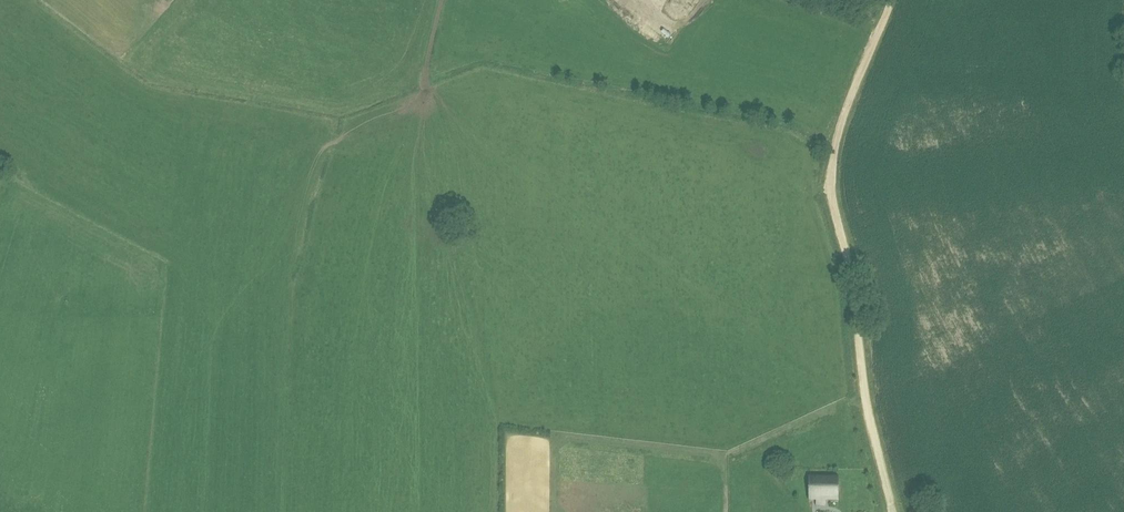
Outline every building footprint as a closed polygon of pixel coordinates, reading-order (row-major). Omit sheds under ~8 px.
[(809,480),(809,505),(840,505),(838,480),(809,480)]
